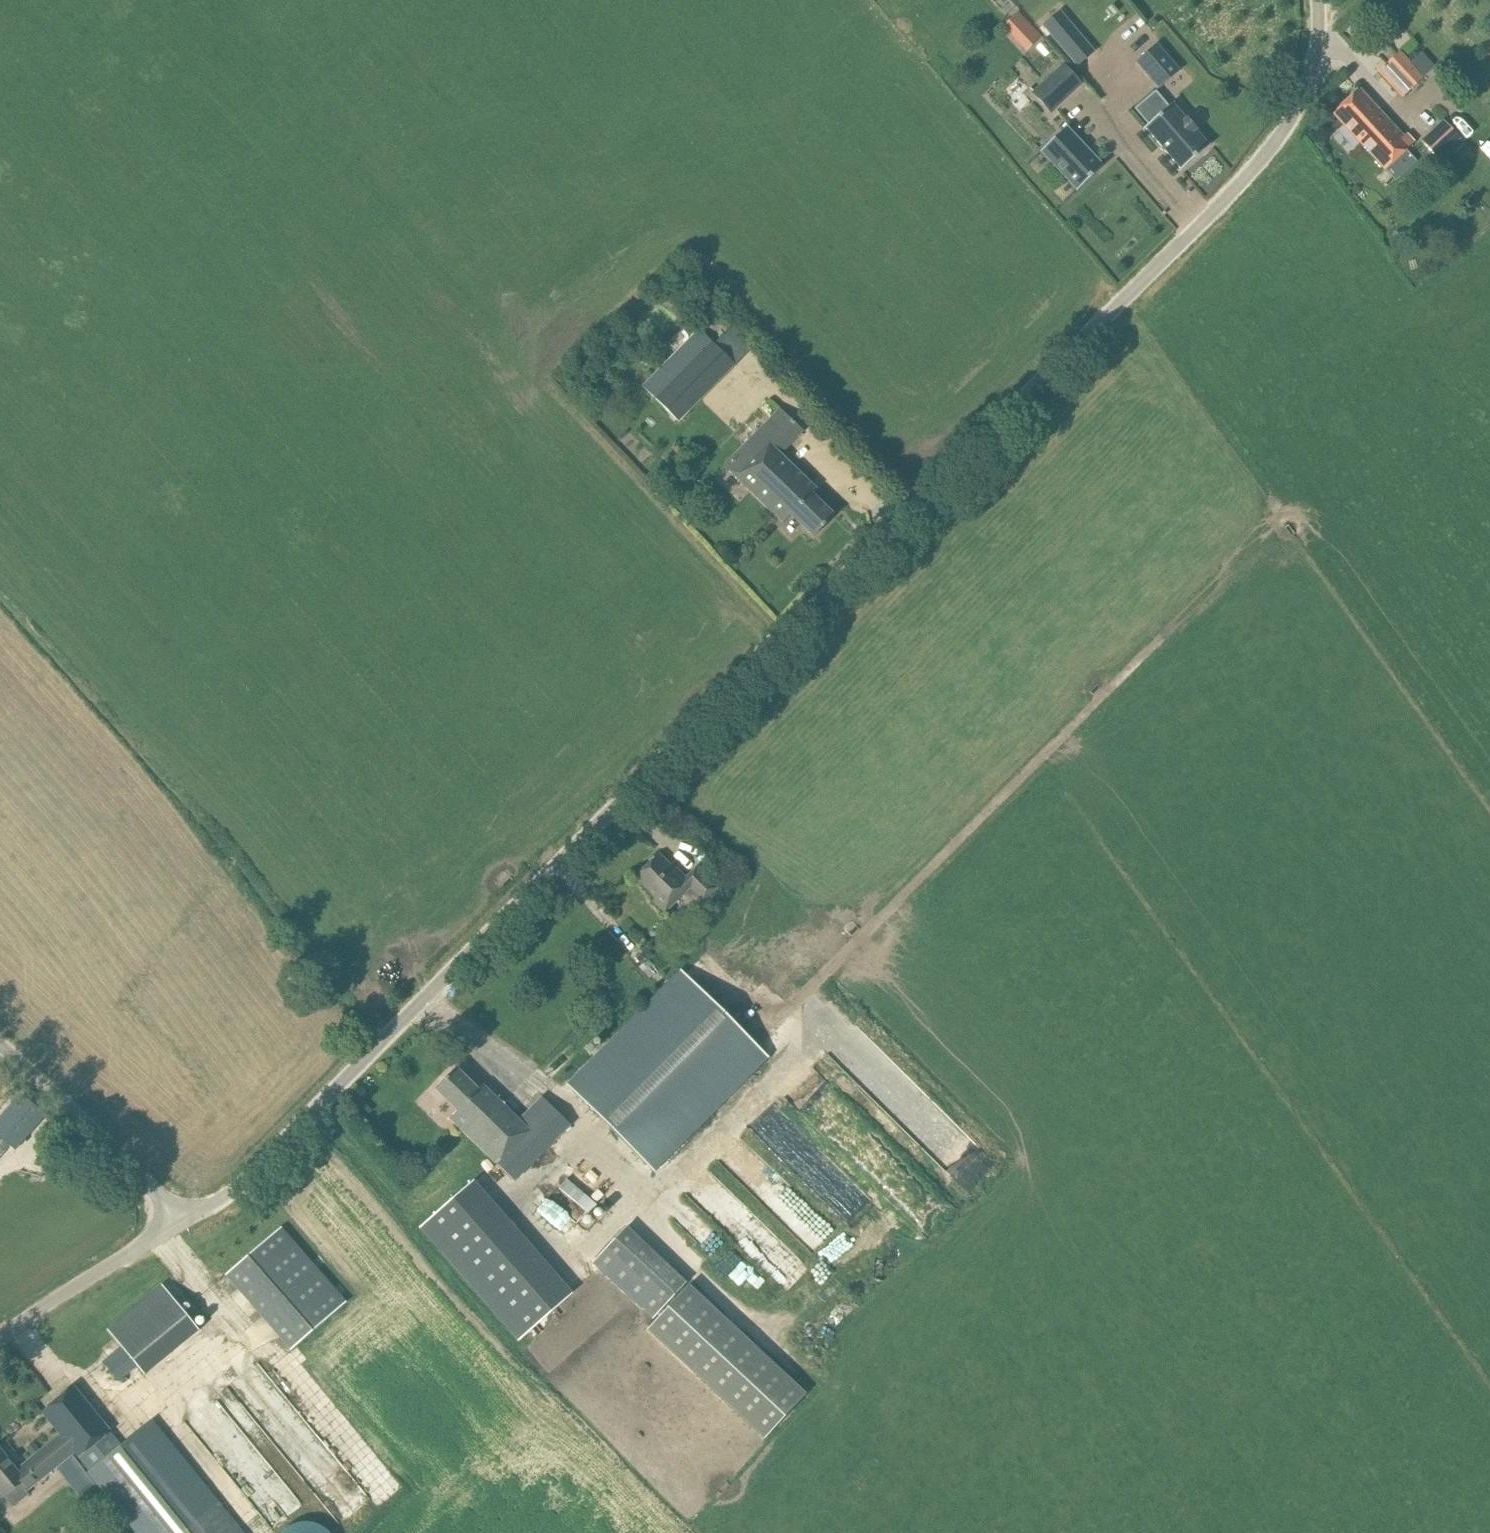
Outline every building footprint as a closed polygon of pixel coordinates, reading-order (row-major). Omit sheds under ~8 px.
[(1018,8),(1005,20),(1013,28),(1008,33),(1025,51),(1043,34),(1018,8)] [(1060,11),(1043,26),(1077,65),(1094,50),(1060,11)] [(1157,43),(1137,61),(1160,88),(1180,70),(1157,43)] [(1400,51),(1378,72),(1401,97),(1424,76),(1436,65),(1422,50),(1410,61),(1400,51)] [(1034,94),(1049,112),(1080,86),(1064,68),(1034,94)] [(1359,88),(1332,112),(1385,168),(1396,180),(1417,159),(1407,149),(1415,142),(1406,132),(1402,135),(1359,88)] [(1174,102),(1144,128),(1145,129),(1146,127),(1181,168),(1180,169),(1180,170),(1211,144),(1210,143),(1208,144),(1196,130),(1197,129),(1187,117),(1186,118),(1173,104),(1175,102),(1174,102)] [(1444,120),(1422,140),(1438,158),(1460,138),(1444,120)] [(1067,126),(1042,150),(1042,151),(1078,189),(1103,165),(1067,126)] [(699,328),(642,386),(678,420),(735,364),(715,344),(712,341),(699,328)] [(791,514),(811,492),(816,486),(782,453),(804,430),(780,406),(724,464),(729,470),(783,523),(791,514)] [(814,536),(834,514),(811,492),(791,514),(814,536)] [(696,864),(685,875),(677,866),(675,869),(660,854),(636,877),(656,897),(654,900),(665,911),(689,887),(703,901),(718,886),(696,864)] [(683,970),(569,1086),(628,1144),(654,1169),(767,1054),(683,970)] [(456,1067),(436,1088),(458,1109),(449,1118),(494,1161),(497,1164),(534,1126),(551,1142),(569,1123),(566,1119),(541,1095),(519,1118),(484,1083),(479,1089),(456,1067)] [(47,1114),(21,1092),(0,1116),(0,1151),(7,1143),(15,1150),(47,1114)] [(960,1127),(935,1154),(973,1188),(997,1161),(960,1127)] [(70,1166),(64,1161),(60,1166),(66,1171),(70,1166)] [(567,1177),(559,1187),(587,1210),(596,1201),(567,1177)] [(473,1179),(423,1223),(522,1336),(572,1292),(473,1179)] [(228,1272),(225,1274),(291,1350),(295,1346),(299,1343),(355,1412),(404,1373),(347,1301),(347,1300),(282,1225),(228,1272)] [(687,1281),(627,1225),(592,1262),(652,1318),(687,1281)] [(690,1284),(648,1328),(766,1437),(807,1393),(690,1284)] [(120,1347),(102,1361),(118,1381),(136,1366),(120,1347)] [(4,1495),(7,1493),(21,1482),(27,1491),(57,1467),(73,1454),(74,1453),(88,1471),(87,1472),(136,1532),(246,1532),(222,1503),(153,1418),(121,1444),(111,1431),(112,1430),(74,1384),(39,1410),(59,1434),(17,1467),(0,1447),(0,1491),(4,1495)] [(251,1407),(335,1516),(362,1495),(278,1387),(251,1407)] [(272,1524),(298,1503),(261,1457),(235,1478),(272,1524)] [(326,1528),(319,1524),(310,1521),(302,1521),(293,1524),(285,1528),(280,1532),(331,1532),(326,1528)]
